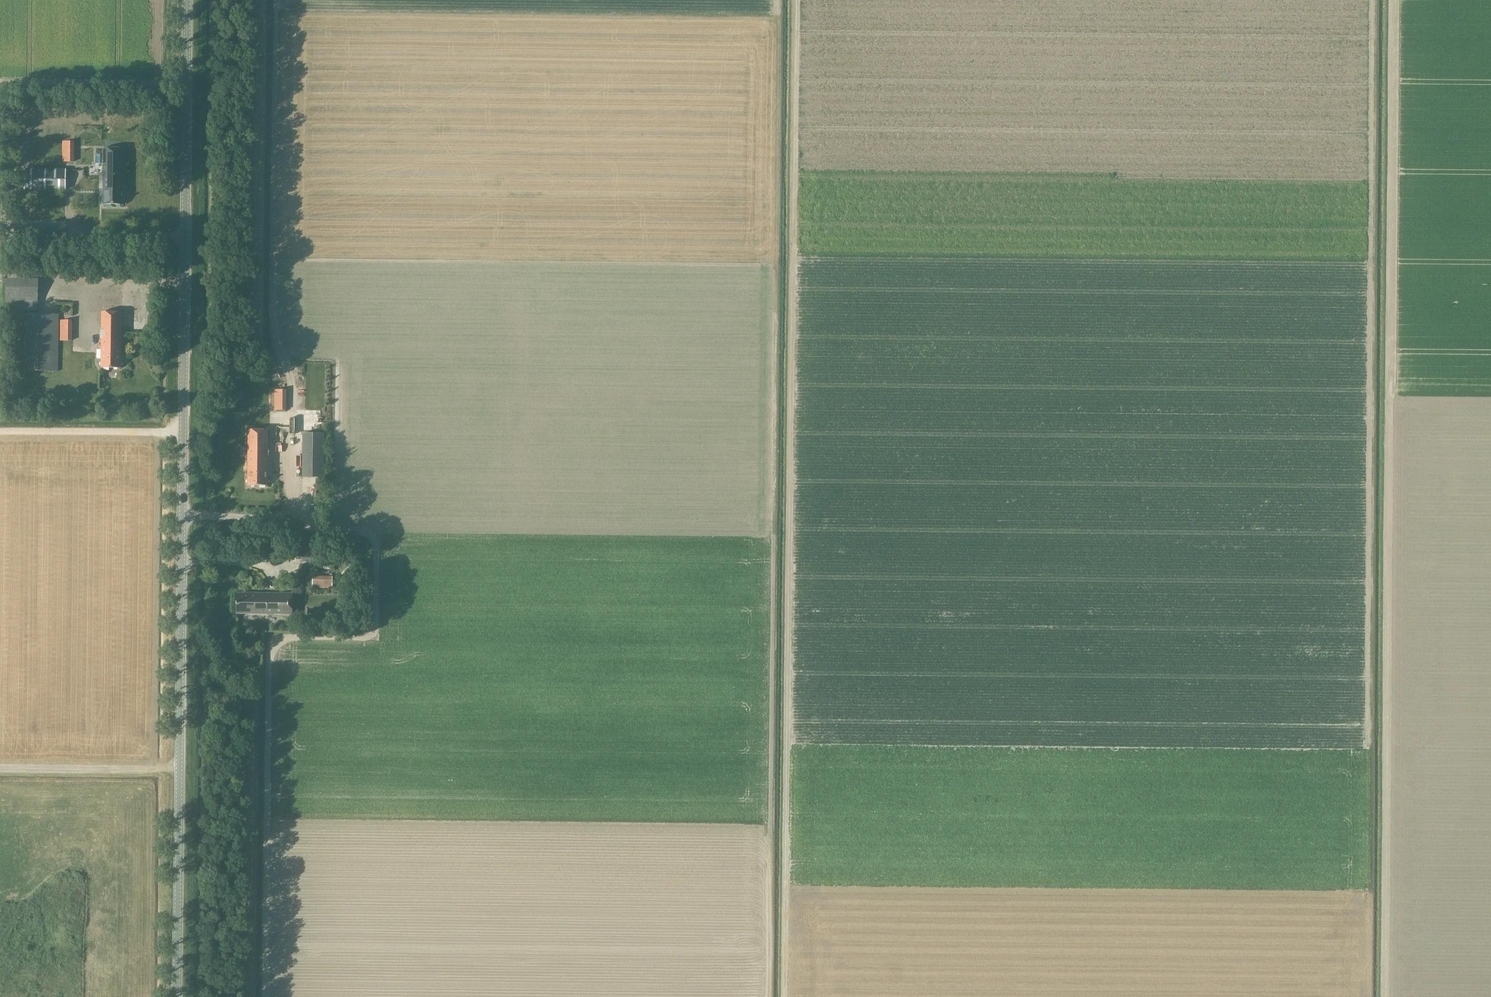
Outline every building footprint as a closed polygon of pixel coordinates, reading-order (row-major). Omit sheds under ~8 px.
[(74,162),(74,141),(62,141),(62,162),(74,162)] [(123,204),(124,148),(104,148),(103,204),(123,204)] [(25,169),(25,189),(65,190),(65,169),(25,169)] [(38,311),(39,279),(6,279),(6,311),(38,311)] [(121,368),(122,312),(102,312),(101,368),(121,368)] [(58,371),(59,314),(17,314),(17,371),(58,371)] [(71,341),(72,341),(72,320),(60,320),(60,341),(71,341)] [(74,380),(73,372),(62,373),(63,381),(74,380)] [(286,410),(286,389),(274,389),(274,410),(286,410)] [(268,486),(268,430),(248,430),(248,485),(268,486)] [(323,478),(324,433),(302,433),(302,477),(323,478)] [(332,588),(333,576),(312,576),(312,588),(332,588)] [(292,614),(292,594),(236,593),(236,613),(292,614)]
